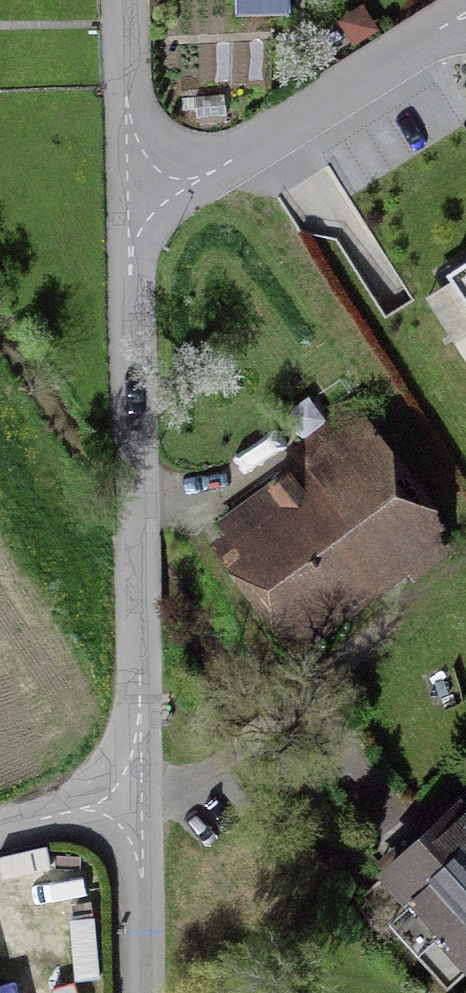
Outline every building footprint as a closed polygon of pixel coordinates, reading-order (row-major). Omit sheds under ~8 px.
[(446,270),(465,302),(465,258),(446,270)] [(301,469),(218,529),(293,629),(361,578),(465,500),(382,388),(292,457),(301,469)] [(461,805),(383,877),(465,968),(465,810),(461,805)]
